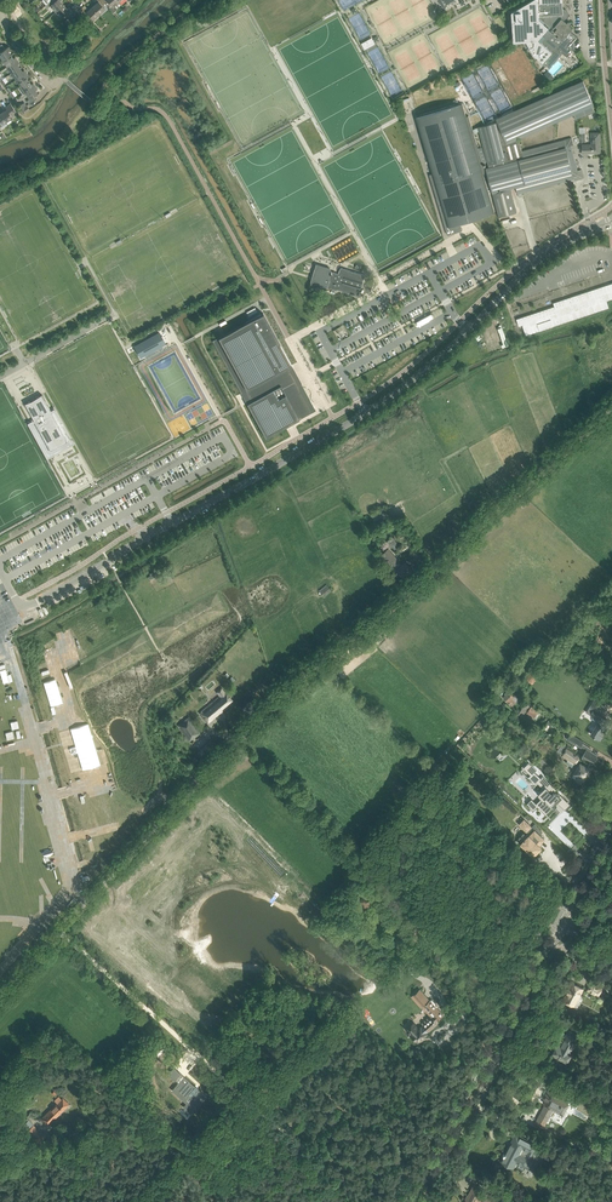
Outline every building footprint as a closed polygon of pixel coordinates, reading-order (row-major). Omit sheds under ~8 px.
[(56,0),(50,5),(56,12),(63,5),(60,1),(61,0),(56,0)] [(92,7),(99,14),(105,8),(102,6),(105,3),(102,0),(96,0),(94,1),(96,3),(92,7)] [(105,3),(113,12),(116,10),(116,8),(114,6),(119,2),(117,0),(102,0),(105,3)] [(512,11),(514,41),(526,40),(533,54),(542,62),(543,63),(542,64),(545,67),(546,66),(549,68),(562,53),(567,57),(574,48),(574,42),(578,37),(570,31),(573,28),(569,25),(570,24),(570,23),(570,22),(570,21),(569,21),(568,21),(568,22),(567,22),(564,20),(565,19),(566,19),(567,18),(568,17),(569,16),(569,15),(569,14),(569,13),(568,12),(568,11),(567,11),(567,10),(566,10),(566,9),(565,9),(564,9),(563,9),(562,0),(531,0),(512,11)] [(63,5),(56,12),(61,18),(64,15),(67,17),(73,12),(69,7),(67,8),(63,5)] [(84,5),(79,9),(91,23),(94,20),(93,19),(99,14),(92,7),(89,10),(84,5)] [(364,48),(374,44),(372,37),(361,42),(364,48)] [(3,60),(11,54),(8,51),(10,50),(8,46),(5,48),(2,44),(0,45),(0,56),(3,60)] [(11,54),(3,60),(7,66),(17,59),(15,56),(13,58),(11,54)] [(17,59),(7,66),(12,73),(20,67),(17,64),(19,62),(17,59)] [(20,67),(12,73),(16,79),(26,73),(24,69),(22,71),(20,67)] [(554,77),(548,70),(542,76),(549,83),(554,77)] [(26,73),(16,79),(21,86),(29,80),(26,77),(28,75),(26,73)] [(23,94),(25,92),(35,86),(33,82),(31,84),(29,80),(21,86),(18,88),(23,94)] [(497,122),(478,127),(488,165),(495,163),(497,167),(485,170),(492,193),(498,215),(498,217),(517,212),(511,189),(511,188),(516,187),(516,188),(518,193),(574,178),(575,181),(584,179),(581,169),(577,170),(576,164),(571,145),(573,145),(571,138),(564,140),(522,150),(519,139),(574,115),(576,120),(595,112),(592,106),(594,106),(583,81),(545,98),(496,119),(497,122)] [(35,86),(25,92),(30,99),(27,101),(29,104),(37,98),(35,95),(38,93),(35,90),(37,88),(35,86)] [(12,116),(17,113),(10,103),(3,109),(4,111),(0,114),(6,122),(13,117),(12,116)] [(483,172),(485,171),(469,118),(467,119),(462,103),(461,103),(416,116),(415,116),(415,117),(415,118),(431,173),(429,173),(447,234),(448,235),(461,231),(462,230),(462,228),(461,227),(460,227),(459,224),(494,214),(494,213),(495,213),(495,212),(483,172)] [(27,105),(21,110),(23,114),(30,110),(27,105)] [(592,145),(582,145),(582,153),(593,152),(594,153),(599,153),(599,152),(600,152),(599,133),(592,133),(592,145)] [(335,274),(332,273),(330,268),(325,267),(319,269),(318,274),(313,277),(311,282),(314,287),(319,289),(321,288),(325,290),(327,289),(328,287),(336,289),(337,289),(359,296),(365,275),(342,268),(340,268),(338,273),(336,273),(335,273),(335,274)] [(609,310),(606,300),(611,298),(611,284),(552,300),(554,307),(516,317),(518,326),(522,325),(524,333),(609,310)] [(263,313),(212,341),(266,437),(316,409),(291,365),(263,313)] [(490,333),(497,328),(494,325),(488,330),(490,333)] [(498,334),(484,338),(484,340),(480,342),(483,354),(502,348),(498,334)] [(400,338),(388,345),(396,358),(408,350),(408,349),(404,343),(401,338),(400,338)] [(410,339),(404,343),(408,349),(414,346),(410,339)] [(42,393),(25,403),(51,449),(68,439),(42,393)] [(385,505),(372,511),(376,520),(389,514),(385,505)] [(392,536),(386,541),(391,547),(392,546),(396,549),(400,545),(392,536)] [(381,554),(389,562),(393,567),(394,566),(403,576),(411,569),(407,564),(405,562),(400,566),(398,563),(399,561),(388,549),(381,554)] [(329,585),(321,591),(324,596),(333,589),(329,585)] [(609,611),(605,613),(604,612),(602,613),(603,614),(606,620),(611,617),(609,611)] [(374,644),(370,640),(364,646),(367,650),(374,644)] [(532,683),(540,674),(533,668),(526,677),(532,683)] [(334,675),(329,669),(325,672),(330,678),(334,675)] [(516,695),(513,692),(509,689),(504,694),(505,695),(503,697),(509,702),(509,703),(510,703),(513,706),(512,705),(516,702),(512,698),(516,695)] [(219,696),(199,713),(208,723),(222,711),(221,709),(232,699),(225,691),(219,696)] [(522,717),(530,705),(525,702),(517,713),(522,717)] [(534,717),(537,712),(531,707),(527,712),(529,714),(528,715),(532,718),(533,716),(534,717)] [(604,713),(594,708),(590,716),(599,721),(604,713)] [(178,725),(185,735),(183,737),(185,739),(184,739),(186,742),(189,740),(189,741),(200,733),(189,717),(178,725)] [(588,731),(591,733),(591,734),(594,736),(595,737),(595,736),(600,739),(603,734),(602,734),(607,726),(599,721),(596,726),(593,724),(588,731)] [(580,750),(584,753),(583,754),(582,756),(589,761),(590,762),(591,762),(592,762),(594,761),(597,758),(596,757),(597,755),(591,751),(592,749),(582,743),(583,741),(570,733),(567,739),(580,747),(581,748),(580,750)] [(209,739),(197,752),(202,758),(215,745),(209,739)] [(583,778),(589,768),(577,761),(580,757),(561,745),(557,751),(562,754),(562,755),(579,766),(572,776),(581,782),(583,778)] [(547,762),(541,757),(536,762),(542,768),(547,762)] [(524,767),(532,775),(535,772),(537,769),(529,762),(524,767)] [(543,797),(537,804),(545,812),(546,810),(548,812),(553,806),(551,805),(556,800),(559,804),(564,800),(555,791),(557,789),(543,776),(538,781),(546,788),(540,794),(543,797)] [(523,833),(519,838),(520,840),(519,841),(520,842),(529,851),(534,855),(542,847),(539,844),(544,839),(540,834),(543,832),(535,824),(532,827),(524,819),(519,824),(526,830),(528,833),(526,835),(523,833)] [(611,991),(611,966),(611,967),(609,967),(602,981),(604,981),(601,985),(611,991)] [(563,1000),(569,1003),(574,1005),(583,988),(572,983),(563,1000)] [(588,989),(599,995),(602,988),(591,983),(588,989)] [(429,1003),(426,1000),(421,1005),(424,1008),(429,1003)] [(586,1028),(574,1021),(570,1027),(583,1034),(586,1028)] [(414,1023),(409,1027),(408,1028),(409,1029),(407,1031),(410,1034),(411,1032),(412,1034),(412,1035),(416,1040),(417,1039),(418,1041),(427,1033),(420,1026),(418,1027),(414,1023)] [(551,1056),(555,1058),(556,1057),(567,1062),(572,1053),(570,1053),(576,1043),(573,1042),(577,1035),(569,1030),(563,1041),(563,1042),(561,1046),(558,1044),(551,1056)] [(152,1045),(150,1046),(155,1050),(163,1041),(159,1037),(154,1043),(153,1042),(151,1045),(152,1045)] [(174,1067),(168,1074),(174,1080),(180,1074),(181,1074),(181,1073),(174,1067),(173,1067),(174,1067)] [(180,1083),(176,1088),(186,1097),(189,1094),(194,1098),(192,1100),(192,1099),(190,1101),(191,1101),(189,1103),(189,1102),(185,1107),(192,1113),(199,1105),(198,1104),(205,1096),(207,1098),(207,1097),(183,1075),(183,1076),(178,1082),(180,1083)] [(538,1119),(543,1122),(546,1123),(554,1108),(558,1110),(559,1109),(563,1112),(568,1104),(555,1097),(557,1092),(550,1088),(544,1099),(548,1101),(538,1119)] [(588,1100),(595,1103),(598,1098),(590,1095),(588,1100)] [(41,1118),(44,1120),(48,1125),(69,1104),(62,1097),(61,1098),(59,1096),(54,1100),(57,1102),(41,1118)] [(24,1125),(23,1126),(38,1143),(44,1137),(26,1117),(20,1121),(24,1125)] [(503,1162),(509,1165),(513,1168),(518,1159),(527,1164),(537,1145),(517,1135),(510,1148),(508,1147),(505,1153),(504,1153),(503,1155),(506,1156),(503,1162)] [(603,1165),(608,1168),(611,1161),(607,1159),(603,1165)] [(569,1169),(576,1172),(579,1165),(573,1162),(569,1169)] [(477,1199),(483,1201),(496,1201),(498,1199),(485,1192),(486,1190),(474,1184),(471,1191),(468,1190),(468,1191),(471,1192),(470,1194),(469,1194),(469,1195),(468,1195),(467,1195),(466,1199),(467,1199),(465,1201),(476,1201),(477,1199)]
